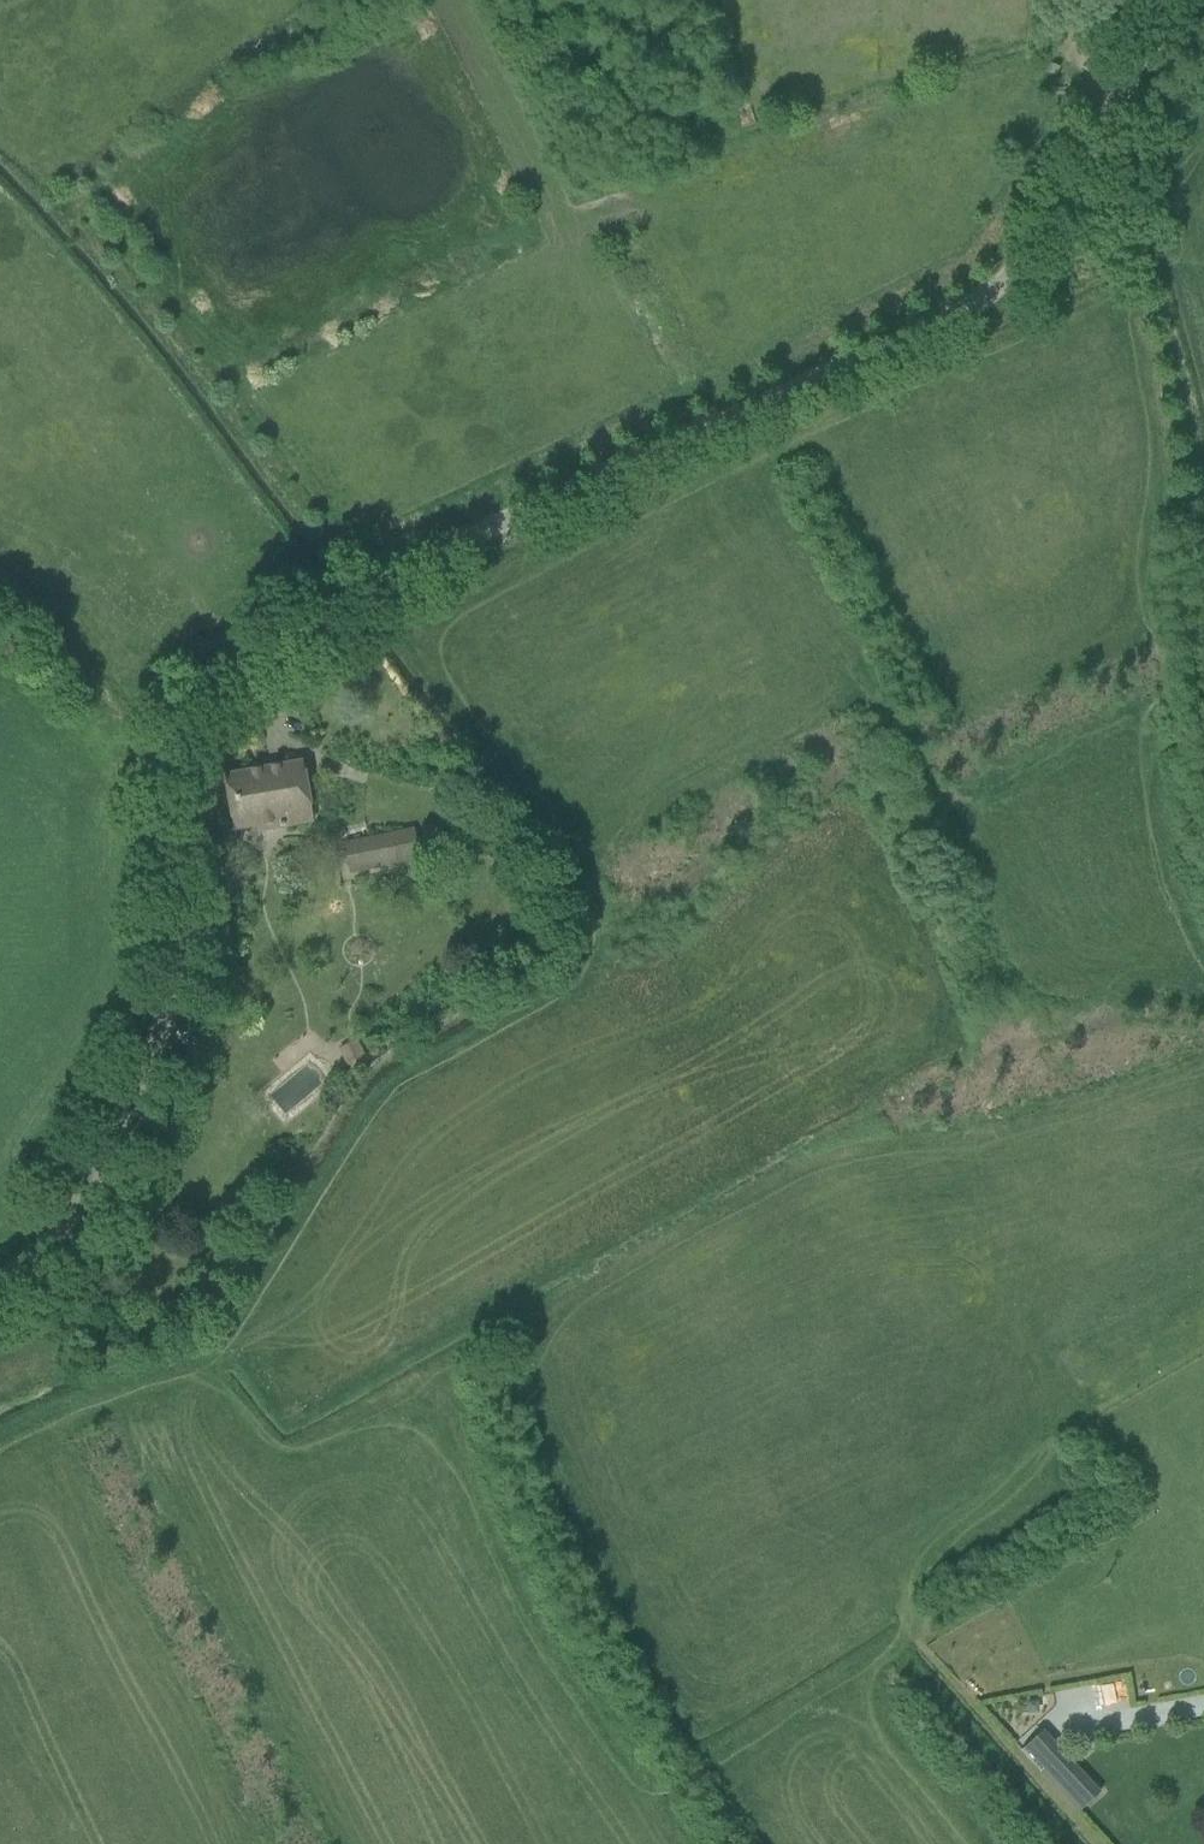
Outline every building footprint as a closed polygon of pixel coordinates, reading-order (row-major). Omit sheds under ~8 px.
[(313,821),(302,761),(223,775),(233,829),(257,825),(258,831),(313,821)] [(351,874),(420,860),(413,828),(344,842),(351,874)] [(357,1038),(338,1048),(348,1069),(352,1066),(365,1060),(367,1059),(357,1038)] [(1064,1754),(1043,1774),(1078,1812),(1099,1792),(1064,1754)]
